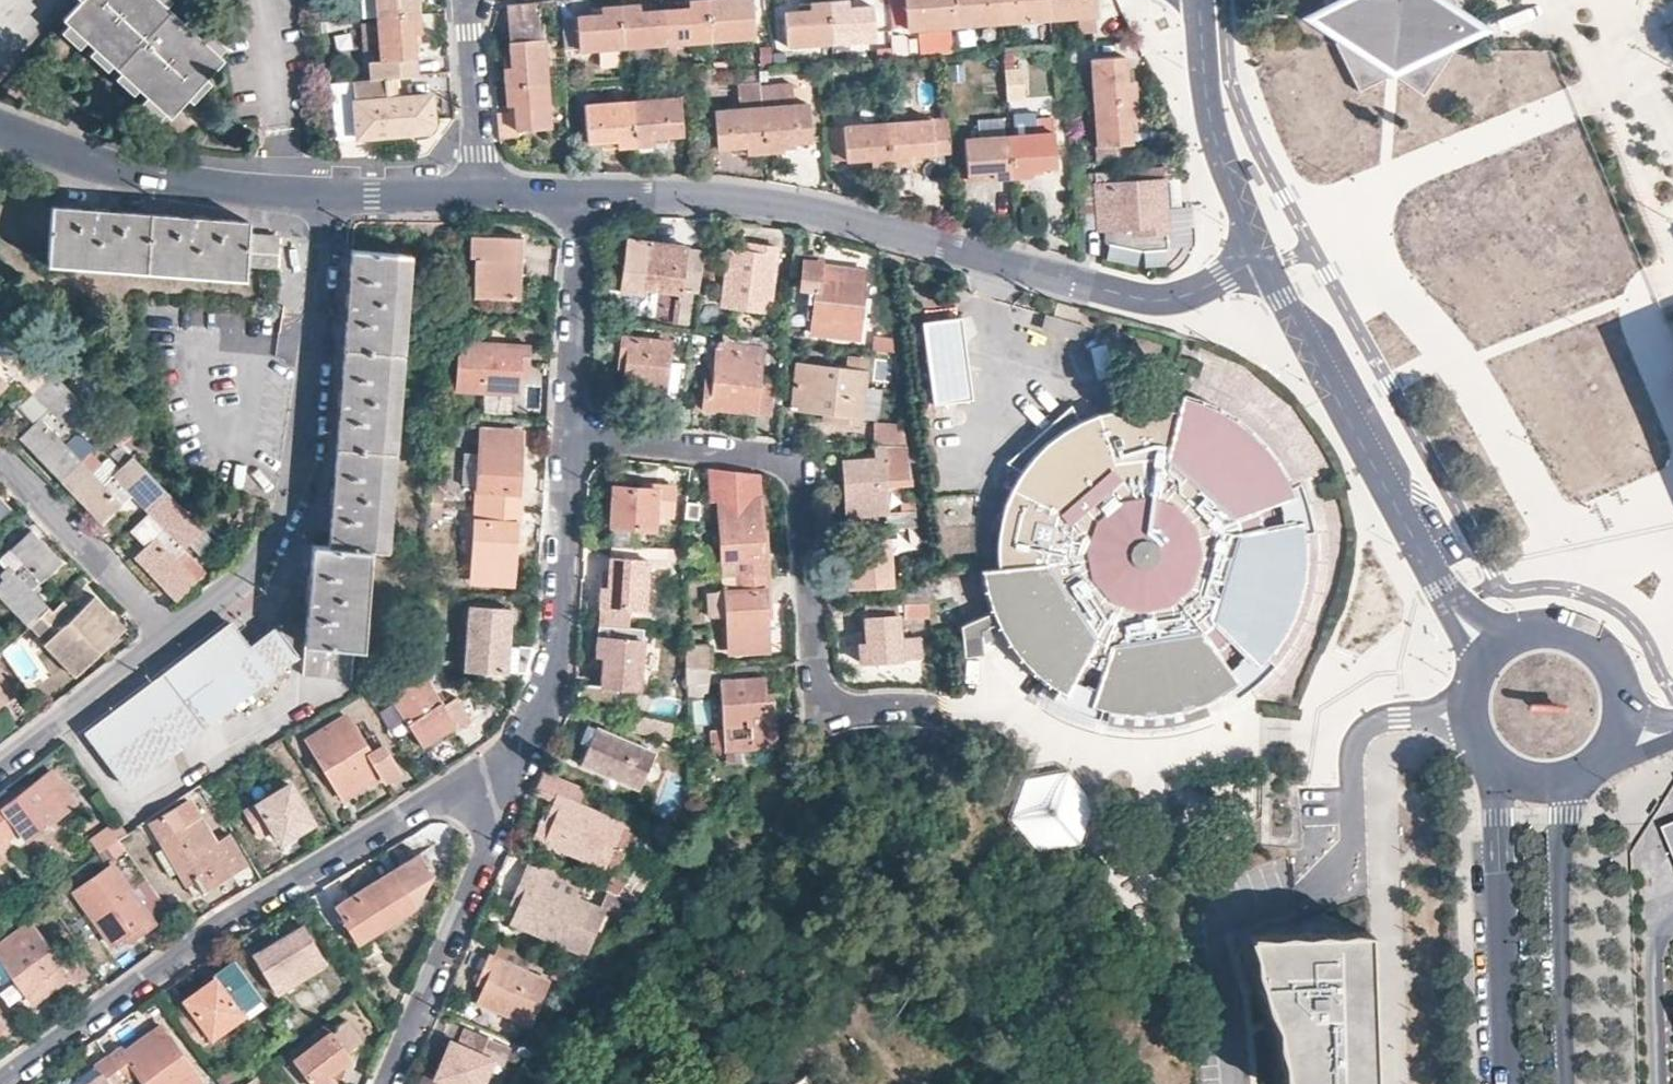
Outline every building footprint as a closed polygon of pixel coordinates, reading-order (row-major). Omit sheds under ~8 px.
[(189,23),(185,24),(175,15),(175,10),(163,0),(86,0),(68,20),(175,118),(206,85),(229,59),(189,23)] [(364,15),(380,15),(379,0),(363,0),(364,15)] [(380,15),(420,13),(419,0),(379,0),(380,15)] [(666,9),(669,42),(711,39),(709,0),(694,0),(694,6),(682,8),(666,9)] [(711,39),(757,35),(755,3),(740,4),(728,5),(728,0),(709,0),(711,39)] [(830,0),(814,0),(814,8),(798,9),(788,9),(790,43),(833,39),(830,0)] [(833,39),(878,36),(875,4),(863,4),(849,5),(849,0),(830,0),(833,39)] [(956,23),(955,0),(907,0),(909,25),(956,23)] [(1004,19),(1003,0),(955,0),(956,23),(1004,19)] [(1004,19),(1051,16),(1050,0),(1003,0),(1004,19)] [(1051,16),(1066,16),(1092,14),(1098,14),(1097,0),(1050,0),(1051,16)] [(1493,32),(1458,7),(1456,0),(1335,0),(1333,3),(1302,19),(1339,45),(1363,90),(1378,83),(1391,76),(1396,76),(1403,77),(1428,94),(1458,49),(1493,32)] [(529,3),(511,5),(510,5),(510,13),(540,11),(539,2),(529,3)] [(640,3),(623,5),(626,45),(669,42),(666,9),(652,9),(640,10),(640,3)] [(626,45),(623,5),(607,6),(606,13),(593,14),(579,16),(582,48),(626,45)] [(508,67),(509,85),(548,82),(545,38),(543,11),(540,11),(510,13),(512,41),(513,57),(514,67),(508,67)] [(418,73),(417,55),(416,47),(415,30),(421,29),(420,13),(380,15),(383,57),(370,58),(371,76),(382,75),(418,73)] [(1094,29),(1092,14),(1066,16),(1067,31),(1094,29)] [(579,16),(564,17),(566,49),(582,48),(579,16)] [(360,52),(373,53),(375,28),(362,27),(360,52)] [(927,50),(925,32),(913,33),(914,40),(909,40),(910,51),(927,50)] [(1097,102),(1136,98),(1135,81),(1128,81),(1127,70),(1126,57),(1096,59),(1095,59),(1094,61),(1094,62),(1094,63),(1097,102)] [(1026,66),(1008,67),(1010,99),(1028,98),(1026,66)] [(886,69),(886,67),(877,67),(878,86),(887,85),(886,69)] [(898,69),(886,69),(887,85),(899,84),(898,69)] [(350,77),(350,86),(336,87),(340,133),(340,135),(389,132),(423,130),(427,129),(431,127),(433,123),(434,119),(434,116),(432,94),(428,94),(426,82),(383,83),(382,75),(371,76),(350,77)] [(749,151),(766,150),(763,106),(761,82),(761,79),(738,81),(740,107),(717,109),(719,145),(736,144),(748,143),(749,151)] [(761,82),(763,106),(766,150),(783,149),(782,141),(796,140),(814,139),(811,103),(797,104),(795,80),(761,82)] [(548,82),(509,85),(509,100),(516,100),(517,109),(519,128),(552,126),(548,82)] [(680,95),(635,99),(639,144),(655,143),(654,133),(671,132),(685,131),(682,96),(681,95),(680,95)] [(1133,160),(1132,140),(1130,117),(1137,117),(1136,98),(1097,102),(1100,146),(1102,162),(1133,160)] [(639,144),(635,99),(586,103),(588,138),(602,138),(620,137),(621,145),(639,144)] [(519,128),(517,109),(510,109),(501,110),(503,136),(519,135),(519,128)] [(452,124),(452,115),(434,116),(434,119),(433,123),(431,127),(427,129),(423,130),(426,147),(436,145),(452,124)] [(1058,163),(1055,131),(1054,115),(1038,116),(1039,132),(1012,134),(1014,173),(1031,172),(1031,164),(1042,164),(1058,163)] [(981,136),(1006,134),(1005,116),(980,118),(981,136)] [(950,119),(890,123),(893,163),(911,162),(910,155),(925,154),(953,151),(950,119)] [(893,163),(890,123),(847,126),(849,159),(850,167),(863,166),(877,164),(893,163)] [(849,159),(847,126),(830,127),(832,160),(849,159)] [(997,174),(1014,173),(1012,134),(1006,134),(981,136),(967,137),(969,169),(996,167),(997,174)] [(1256,185),(1263,182),(1255,165),(1248,168),(1256,185)] [(996,167),(969,169),(970,179),(981,179),(997,178),(997,174),(996,167)] [(1132,233),(1147,233),(1167,232),(1170,232),(1169,215),(1168,206),(1166,178),(1165,167),(1146,168),(1147,180),(1099,183),(1098,184),(1097,185),(1099,215),(1100,226),(1101,230),(1117,229),(1128,228),(1129,233),(1132,233)] [(1181,192),(1180,177),(1166,178),(1168,206),(1182,205),(1181,192)] [(1099,215),(1097,185),(1083,186),(1076,186),(1079,227),(1100,226),(1099,215)] [(277,266),(278,235),(250,233),(251,222),(212,219),(100,210),(55,206),(50,263),(247,279),(248,265),(277,266)] [(1167,232),(1147,233),(1132,233),(1133,253),(1168,251),(1167,232)] [(688,247),(688,244),(664,241),(632,237),(628,265),(625,290),(645,292),(646,287),(681,292),(681,298),(695,300),(696,289),(683,287),(688,247)] [(475,256),(474,295),(522,296),(523,257),(524,242),(472,240),(472,256),(475,256)] [(771,310),(778,247),(757,244),(756,253),(746,252),(734,251),(727,304),(771,310)] [(703,290),(707,249),(688,247),(683,287),(696,289),(703,290)] [(388,548),(393,474),(411,254),(353,249),(349,306),(341,409),(336,464),(329,543),(314,543),(303,671),(354,675),(356,645),(363,645),(371,547),(388,548)] [(882,252),(884,264),(896,268),(899,267),(902,264),(903,261),(905,258),(882,252)] [(857,335),(864,270),(839,267),(823,264),(823,257),(807,255),(799,326),(799,327),(800,328),(801,328),(857,335)] [(972,400),(961,318),(925,322),(936,404),(972,400)] [(763,335),(725,331),(724,340),(718,340),(713,384),(708,383),(705,405),(736,408),(771,412),(775,383),(762,381),(765,346),(762,346),(763,335)] [(672,358),(674,341),(625,333),(623,354),(630,355),(628,370),(624,398),(648,401),(648,392),(658,393),(668,394),(669,389),(672,358)] [(875,348),(896,350),(894,335),(877,333),(875,348)] [(19,376),(34,392),(55,372),(20,336),(0,354),(0,394),(19,376)] [(519,375),(520,367),(528,367),(529,345),(459,341),(456,388),(518,393),(519,375)] [(1672,343),(1658,349),(1672,385),(1672,343)] [(861,421),(869,359),(849,357),(848,366),(800,361),(794,406),(816,409),(838,411),(837,418),(861,421)] [(682,391),(685,359),(672,358),(669,389),(682,391)] [(91,410),(55,372),(34,392),(50,409),(21,436),(37,454),(61,479),(82,459),(63,438),(91,410)] [(1305,534),(1305,528),(1299,499),(1290,478),(1289,477),(1274,452),(1254,428),(1241,418),(1215,403),(1186,392),(1181,408),(1153,404),(1137,405),(1123,405),(1095,412),(1091,414),(1079,420),(1065,427),(1043,445),(1038,451),(1021,473),(1020,474),(1008,500),(1007,503),(1001,532),(1001,561),(983,564),(984,572),(992,602),(996,612),(1000,620),(1002,623),(1016,646),(1017,648),(1037,670),(1061,687),(1077,695),(1105,705),(1136,709),(1166,708),(1172,707),(1202,699),(1228,686),(1229,686),(1253,667),(1259,662),(1264,655),(1278,639),(1293,613),(1298,599),(1305,568),(1306,558),(1305,534)] [(1079,420),(1073,408),(1008,465),(1021,473),(1038,451),(1043,445),(1065,427),(1079,420)] [(875,442),(908,442),(905,422),(877,420),(875,442)] [(479,504),(522,507),(524,469),(519,468),(520,461),(522,431),(484,428),(479,504)] [(889,510),(888,482),(898,482),(913,481),(908,442),(875,442),(876,461),(843,463),(845,489),(846,512),(889,510)] [(92,451),(82,459),(61,479),(87,505),(104,522),(133,495),(148,511),(170,492),(134,454),(113,473),(92,451)] [(1325,517),(1315,484),(1308,468),(1289,477),(1290,478),(1299,499),(1305,528),(1305,534),(1314,532),(1316,542),(1329,541),(1327,529),(1325,517)] [(674,516),(676,487),(666,487),(656,486),(655,491),(618,487),(616,510),(614,524),(656,528),(656,515),(674,516)] [(205,529),(170,492),(148,511),(165,528),(154,539),(136,555),(152,572),(177,598),(191,585),(197,579),(176,556),(184,548),(205,529)] [(12,508),(0,496),(0,519),(12,508)] [(725,575),(769,572),(768,537),(763,537),(760,498),(744,499),(721,500),(725,575)] [(444,502),(431,501),(430,514),(443,514),(444,502)] [(919,524),(916,502),(904,503),(904,509),(889,510),(889,526),(907,525),(919,524)] [(520,542),(522,507),(479,504),(474,579),(514,581),(516,551),(516,542),(520,542)] [(259,517),(243,507),(238,516),(254,525),(259,517)] [(165,528),(148,511),(137,522),(154,539),(165,528)] [(922,543),(919,524),(907,525),(910,543),(922,543)] [(27,626),(49,605),(34,589),(62,561),(47,546),(33,530),(13,549),(23,560),(14,569),(10,565),(2,572),(6,577),(0,584),(0,598),(27,626)] [(892,581),(890,539),(857,539),(858,562),(852,563),(853,573),(853,583),(892,581)] [(646,607),(649,560),(669,562),(670,549),(613,545),(611,577),(610,584),(603,584),(601,604),(605,604),(605,610),(601,610),(600,624),(601,624),(630,626),(631,605),(646,607)] [(23,560),(13,549),(11,547),(2,556),(10,565),(14,569),(23,560)] [(206,570),(184,548),(176,556),(197,579),(206,570)] [(771,598),(769,572),(725,575),(726,587),(721,592),(709,593),(711,615),(728,614),(730,651),(771,648),(768,608),(772,608),(771,598)] [(900,600),(930,599),(928,583),(900,584),(900,600)] [(65,596),(52,608),(49,605),(27,626),(63,663),(75,675),(93,657),(126,627),(109,609),(95,595),(78,611),(65,596)] [(930,599),(900,600),(866,602),(866,613),(865,613),(866,628),(867,640),(861,640),(860,640),(860,660),(921,656),(918,615),(932,614),(930,599)] [(510,643),(513,608),(473,605),(469,668),(508,671),(510,643)] [(436,613),(423,612),(422,633),(434,634),(436,613)] [(1000,620),(996,612),(962,628),(966,659),(986,657),(984,644),(983,632),(990,629),(1002,623),(1000,620)] [(128,781),(251,687),(257,694),(271,683),(266,677),(271,672),(277,678),(289,669),(284,663),(297,653),(276,626),(250,646),(232,622),(207,641),(127,702),(89,730),(128,781)] [(642,686),(646,627),(630,626),(601,624),(598,652),(606,654),(605,666),(604,684),(642,686)] [(995,639),(990,629),(983,632),(984,644),(995,639)] [(714,664),(716,664),(714,643),(688,645),(689,666),(714,664)] [(1292,666),(1282,658),(1275,665),(1264,655),(1259,662),(1253,667),(1229,686),(1228,686),(1237,699),(1228,704),(1235,716),(1246,709),(1257,700),(1271,688),(1292,666)] [(715,682),(714,664),(689,666),(690,683),(699,683),(700,691),(711,691),(711,682),(715,682)] [(723,681),(767,678),(766,664),(722,667),(723,681)] [(473,717),(459,693),(445,701),(427,672),(394,693),(427,743),(448,729),(460,721),(462,724),(473,717)] [(16,696),(0,673),(0,707),(16,696)] [(779,743),(777,709),(769,708),(768,691),(767,678),(723,681),(725,729),(716,730),(716,748),(779,743)] [(700,691),(699,683),(690,683),(690,692),(700,691)] [(1105,705),(1077,695),(1061,687),(1053,700),(1044,695),(1036,707),(1051,715),(1067,722),(1084,729),(1106,736),(1110,723),(1100,720),(1105,705)] [(776,700),(776,691),(768,691),(769,708),(777,709),(776,700)] [(670,736),(674,721),(632,711),(629,725),(670,736)] [(400,769),(376,730),(362,738),(347,713),(310,736),(345,794),(371,779),(384,771),(387,776),(400,769)] [(597,724),(588,720),(579,738),(589,743),(597,724)] [(640,785),(655,749),(598,722),(597,724),(589,743),(585,750),(581,760),(640,785)] [(637,828),(582,803),(590,785),(547,767),(538,787),(558,796),(550,814),(546,822),(542,820),(536,833),(612,866),(622,844),(637,850),(643,837),(637,828)] [(16,849),(77,803),(54,772),(33,788),(22,796),(19,793),(0,807),(0,826),(16,849)] [(1095,805),(1068,773),(1027,780),(1013,820),(1040,851),(1081,844),(1095,805)] [(314,818),(292,781),(247,808),(262,833),(274,826),(283,838),(293,832),(314,818)] [(249,862),(230,831),(216,839),(191,799),(152,821),(190,883),(198,879),(204,888),(235,870),(249,862)] [(122,838),(130,833),(122,822),(115,827),(115,828),(115,829),(116,830),(122,838)] [(1659,828),(1672,863),(1672,822),(1659,828)] [(149,835),(142,825),(130,833),(122,838),(130,848),(149,835)] [(16,849),(0,826),(0,861),(16,849)] [(419,904),(434,873),(416,844),(364,876),(332,895),(361,940),(400,916),(419,904)] [(585,881),(534,859),(527,876),(578,898),(585,881)] [(617,891),(634,899),(655,873),(641,862),(617,891)] [(144,906),(158,895),(137,866),(123,876),(114,863),(77,890),(114,941),(129,931),(136,926),(141,932),(155,921),(144,906)] [(586,951),(604,910),(578,898),(527,876),(524,875),(517,891),(514,900),(521,903),(514,919),(586,951)] [(606,905),(623,913),(634,899),(617,891),(612,890),(606,905)] [(71,947),(59,956),(32,921),(0,945),(0,953),(34,1000),(65,978),(71,973),(76,980),(89,970),(71,947)] [(326,960),(306,922),(265,946),(256,952),(277,989),(326,960)] [(1376,939),(1291,941),(1252,942),(1242,950),(1263,1017),(1275,1083),(1380,1083),(1376,939)] [(533,958),(500,943),(495,957),(527,972),(533,958)] [(530,1021),(548,981),(527,972),(495,957),(491,955),(484,971),(490,974),(484,988),(479,999),(530,1021)] [(214,1035),(255,1005),(239,981),(228,989),(218,976),(204,986),(188,998),(214,1035)] [(364,1042),(347,1020),(297,1059),(317,1083),(330,1083),(334,1080),(330,1075),(341,1066),(351,1059),(348,1055),(364,1042)] [(127,1079),(145,1066),(158,1083),(195,1083),(201,1079),(162,1025),(149,1035),(127,1050),(123,1045),(109,1054),(127,1079)] [(510,1045),(466,1025),(459,1043),(452,1040),(446,1052),(437,1073),(426,1069),(419,1083),(453,1083),(454,1081),(459,1083),(481,1083),(492,1059),(502,1063),(510,1045)] [(127,1079),(109,1054),(98,1063),(103,1072),(91,1081),(87,1083),(120,1083),(127,1079)] [(242,1075),(234,1064),(221,1072),(223,1075),(229,1083),(242,1075)] [(804,1073),(789,1083),(812,1083),(804,1073)] [(263,1074),(248,1083),(270,1083),(263,1074)]
